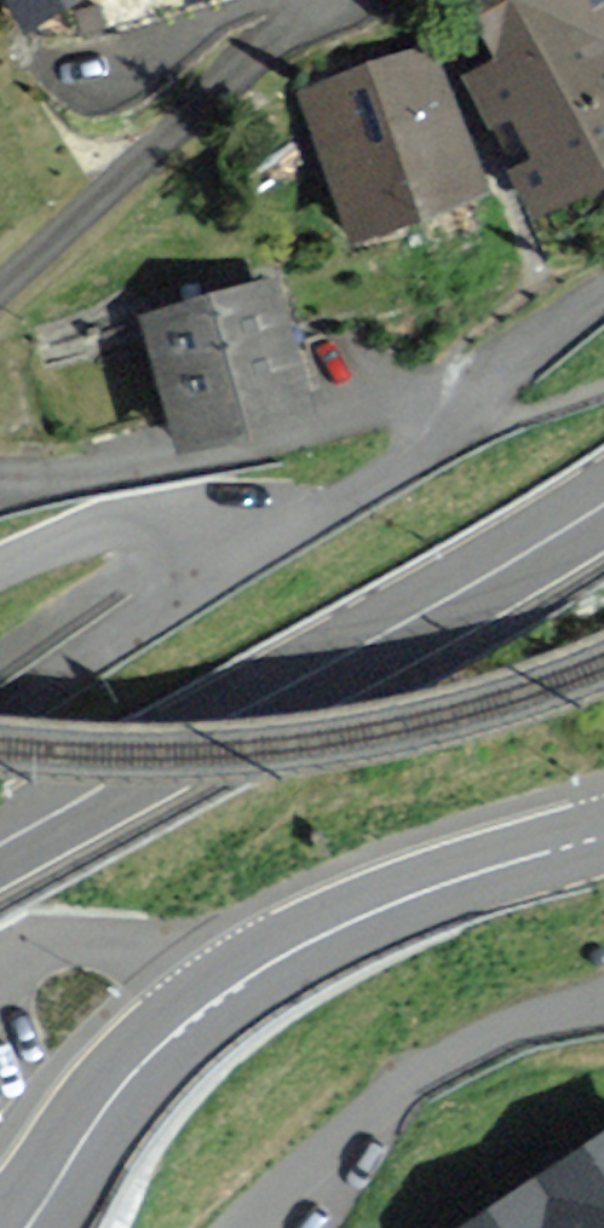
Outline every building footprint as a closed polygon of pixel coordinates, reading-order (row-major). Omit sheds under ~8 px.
[(29,22),(65,0),(15,0),(29,22)] [(476,13),(501,0),(470,0),(476,13)] [(603,172),(603,0),(501,0),(476,13),(499,59),(473,72),(498,121),(516,112),(539,158),(519,168),(538,205),(603,172)] [(487,188),(430,41),(297,92),(353,239),(487,188)] [(309,407),(272,284),(148,320),(184,444),(309,407)] [(454,1227),(603,1227),(603,1130),(454,1227)]
